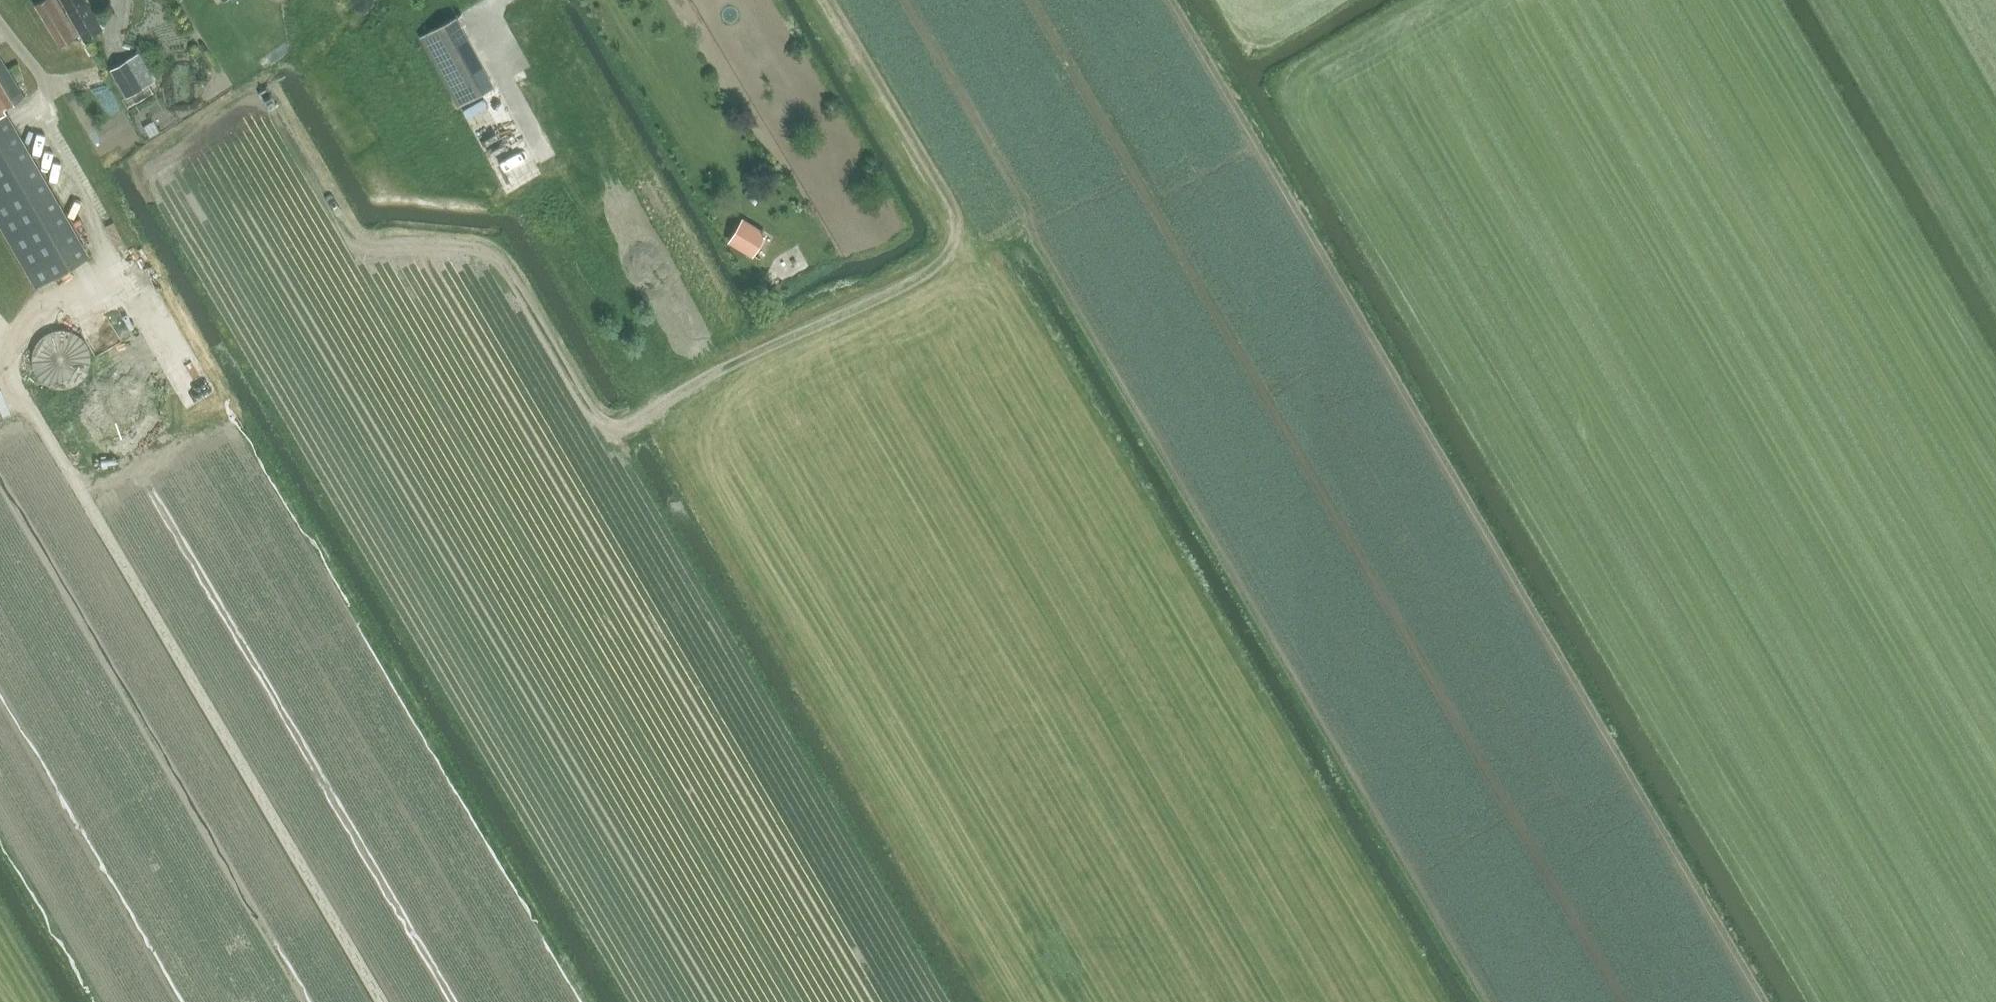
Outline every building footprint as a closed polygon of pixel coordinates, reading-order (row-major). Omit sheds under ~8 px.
[(80,33),(60,0),(41,0),(36,3),(61,45),(80,33)] [(85,38),(102,27),(86,0),(63,0),(85,38)] [(456,19),(425,32),(456,102),(486,89),(456,19)] [(6,110),(5,107),(24,96),(0,55),(0,114),(6,110)] [(122,64),(111,70),(126,96),(143,86),(129,61),(128,60),(122,64)] [(0,114),(0,224),(36,287),(90,256),(6,110),(0,114)] [(723,126),(711,131),(718,147),(730,142),(723,126)] [(768,233),(742,217),(727,240),(753,257),(768,233)] [(93,365),(93,359),(92,353),(91,348),(88,341),(84,337),(80,334),(73,329),(66,328),(61,327),(55,328),(49,329),(44,332),(38,337),(34,341),(31,348),(29,353),(28,358),(29,365),(30,371),(34,377),(37,382),(43,386),(47,389),(51,390),(59,392),(66,391),(72,390),(78,387),(84,382),(87,378),(91,371),(93,365)]
